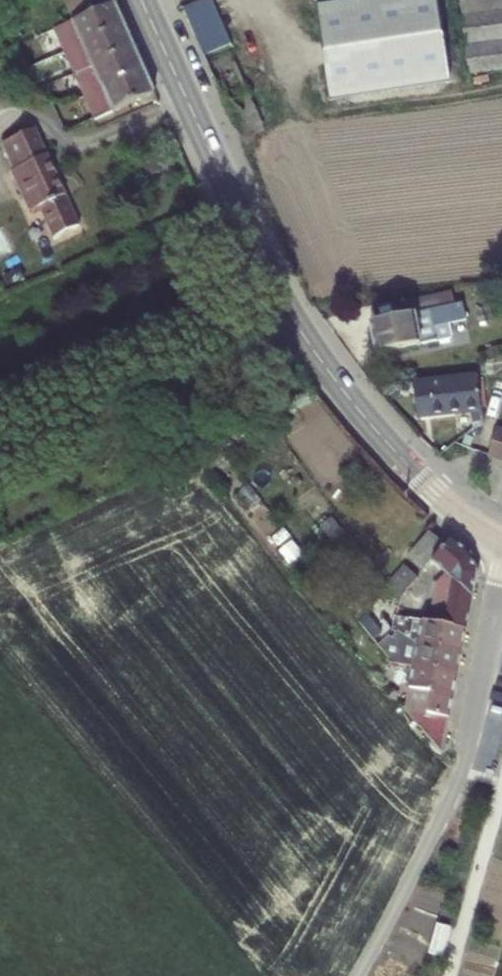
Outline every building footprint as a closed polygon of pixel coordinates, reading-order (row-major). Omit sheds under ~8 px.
[(85,18),(66,26),(76,50),(94,42),(137,23),(126,0),(85,18)] [(126,0),(77,0),(85,18),(126,0)] [(220,0),(209,0),(195,6),(255,140),(278,130),(220,0)] [(428,78),(501,69),(501,0),(418,0),(428,78)] [(137,23),(94,42),(103,63),(145,43),(137,23)] [(103,63),(94,42),(76,50),(85,70),(103,63)] [(145,43),(103,63),(113,85),(156,66),(145,43)] [(113,85),(103,63),(85,70),(96,93),(113,85)] [(28,72),(34,88),(48,84),(40,66),(28,72)] [(156,66),(113,85),(124,110),(167,91),(156,66)] [(124,110),(113,85),(96,93),(107,118),(124,110)] [(14,141),(21,158),(54,142),(47,126),(14,141)] [(62,160),(54,142),(21,158),(26,168),(23,169),(26,176),(62,160)] [(92,224),(62,160),(26,176),(41,210),(52,205),(66,235),(92,224)] [(383,321),(389,352),(449,339),(446,325),(479,318),(475,301),(467,303),(464,289),(413,300),(416,314),(383,321)] [(490,374),(425,381),(429,415),(484,409),(486,426),(497,421),(496,409),(490,374)] [(309,502),(317,513),(326,506),(317,496),(309,502)] [(424,570),(446,546),(430,531),(408,555),(424,570)] [(446,546),(424,570),(420,574),(428,581),(440,569),(447,575),(437,584),(428,622),(466,629),(477,574),(471,555),(452,538),(446,546)] [(405,565),(386,586),(399,603),(399,602),(404,592),(419,578),(405,565)] [(396,615),(415,619),(417,607),(399,602),(399,603),(396,615)] [(386,629),(372,613),(360,622),(388,657),(458,671),(463,651),(418,642),(409,639),(405,653),(389,649),(378,635),(386,629)] [(418,642),(463,651),(466,629),(428,622),(415,619),(396,615),(393,630),(409,639),(418,642)] [(429,707),(451,712),(458,671),(388,657),(385,670),(400,672),(396,693),(408,694),(406,702),(429,707)] [(451,712),(429,707),(428,713),(421,712),(417,724),(443,753),(451,712)]
